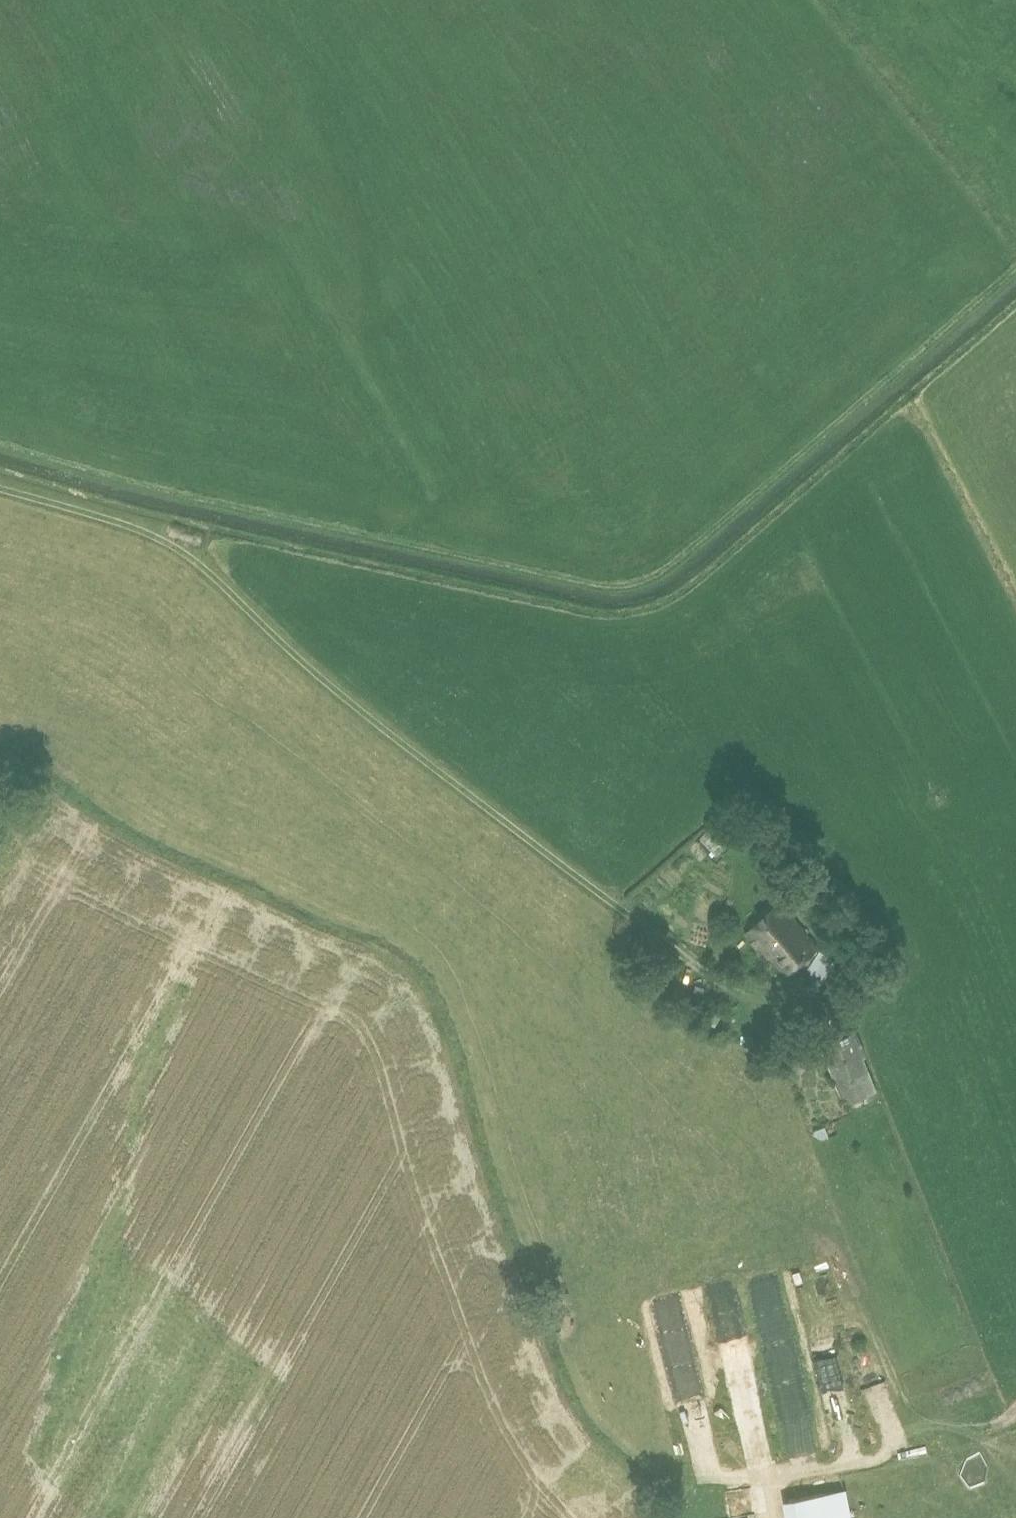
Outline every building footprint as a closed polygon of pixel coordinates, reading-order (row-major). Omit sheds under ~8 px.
[(805,871),(814,881),(823,872),(815,862),(805,871)] [(817,946),(778,902),(744,931),(760,949),(761,948),(784,975),(817,946)] [(817,987),(833,957),(820,948),(802,977),(817,987)] [(842,1035),(821,1044),(844,1103),(876,1090),(862,1055),(865,1054),(856,1030),(852,1031),(850,1032),(847,1023),(838,1025),(842,1035)] [(703,1285),(708,1318),(734,1314),(728,1281),(703,1285)] [(742,1327),(717,1331),(739,1462),(767,1458),(763,1433),(759,1434),(742,1327)] [(854,1377),(875,1374),(869,1335),(847,1339),(854,1377)] [(820,1409),(844,1406),(839,1367),(815,1370),(820,1409)] [(848,1413),(829,1415),(831,1432),(850,1430),(848,1413)] [(847,1487),(781,1500),(785,1517),(852,1517),(847,1487)]
